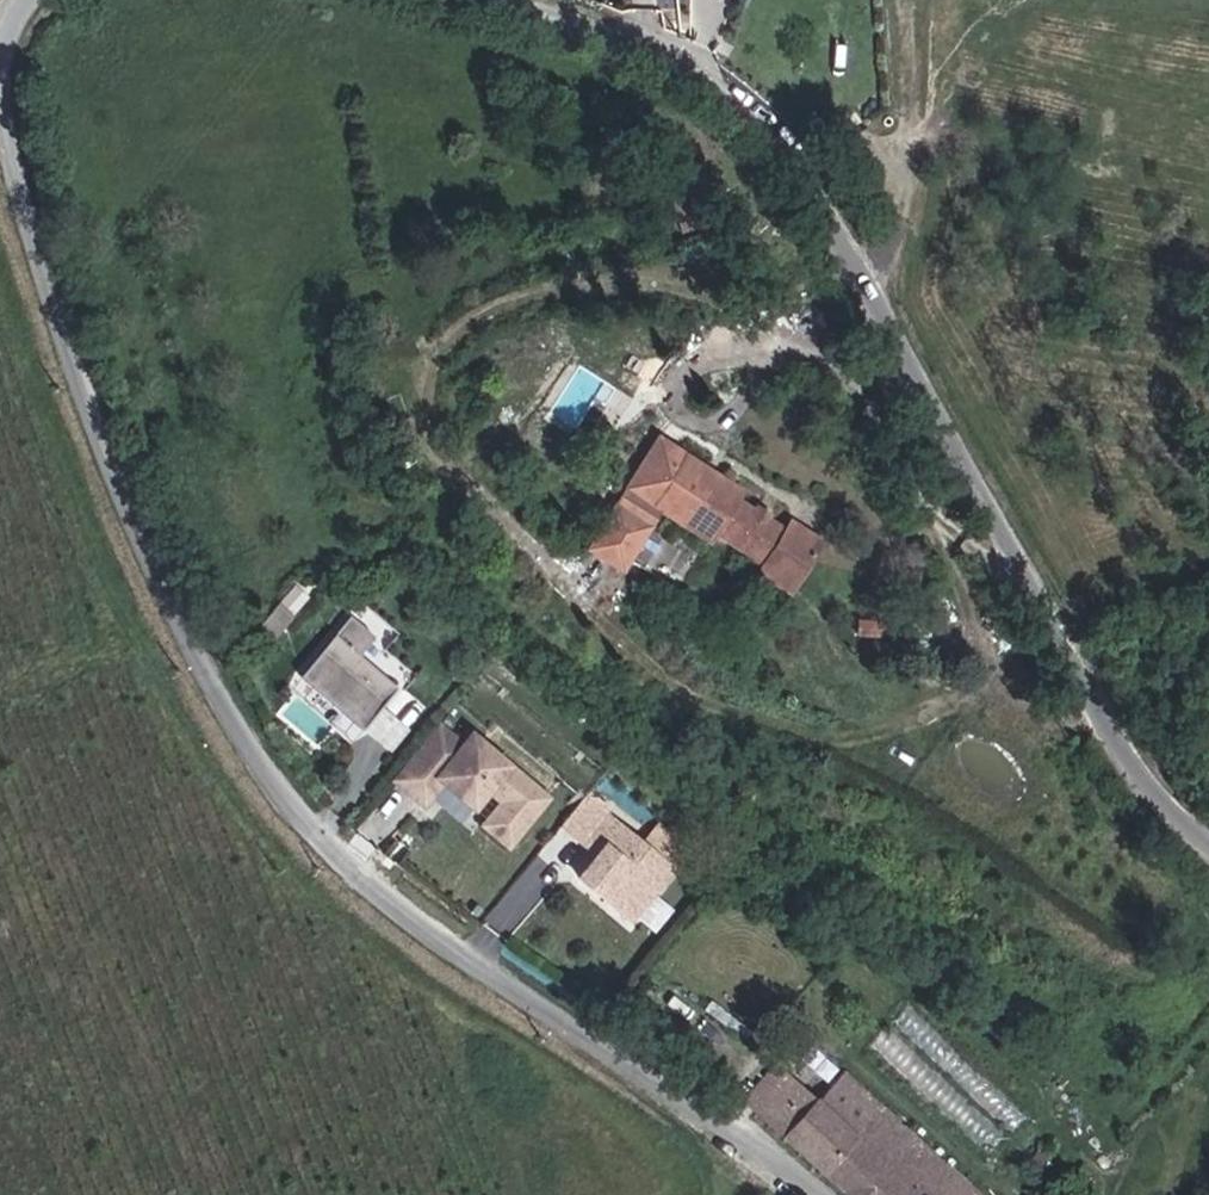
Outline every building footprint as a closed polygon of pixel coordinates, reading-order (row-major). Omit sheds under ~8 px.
[(669,525),(659,519),(688,468),(662,453),(600,567),(634,586),(669,525)] [(793,540),(742,511),(747,501),(688,468),(659,519),(669,525),(718,553),(724,543),(774,572),(806,590),(831,546),(799,528),(793,540)] [(683,614),(718,553),(669,525),(634,586),(683,614)] [(806,590),(774,572),(769,581),(800,599),(806,590)] [(365,605),(352,617),(295,689),(351,740),(366,725),(394,751),(416,730),(387,709),(413,672),(387,652),(399,633),(365,605)] [(572,805),(494,740),(485,752),(462,733),(414,788),(445,814),(465,791),(495,818),(511,799),(523,810),(504,832),(530,855),(572,805)] [(649,927),(691,877),(628,823),(605,850),(619,862),(599,885),(649,927)] [(847,1072),(826,1094),(799,1071),(756,1118),(781,1143),(840,1194),(987,1194),(847,1072)]
